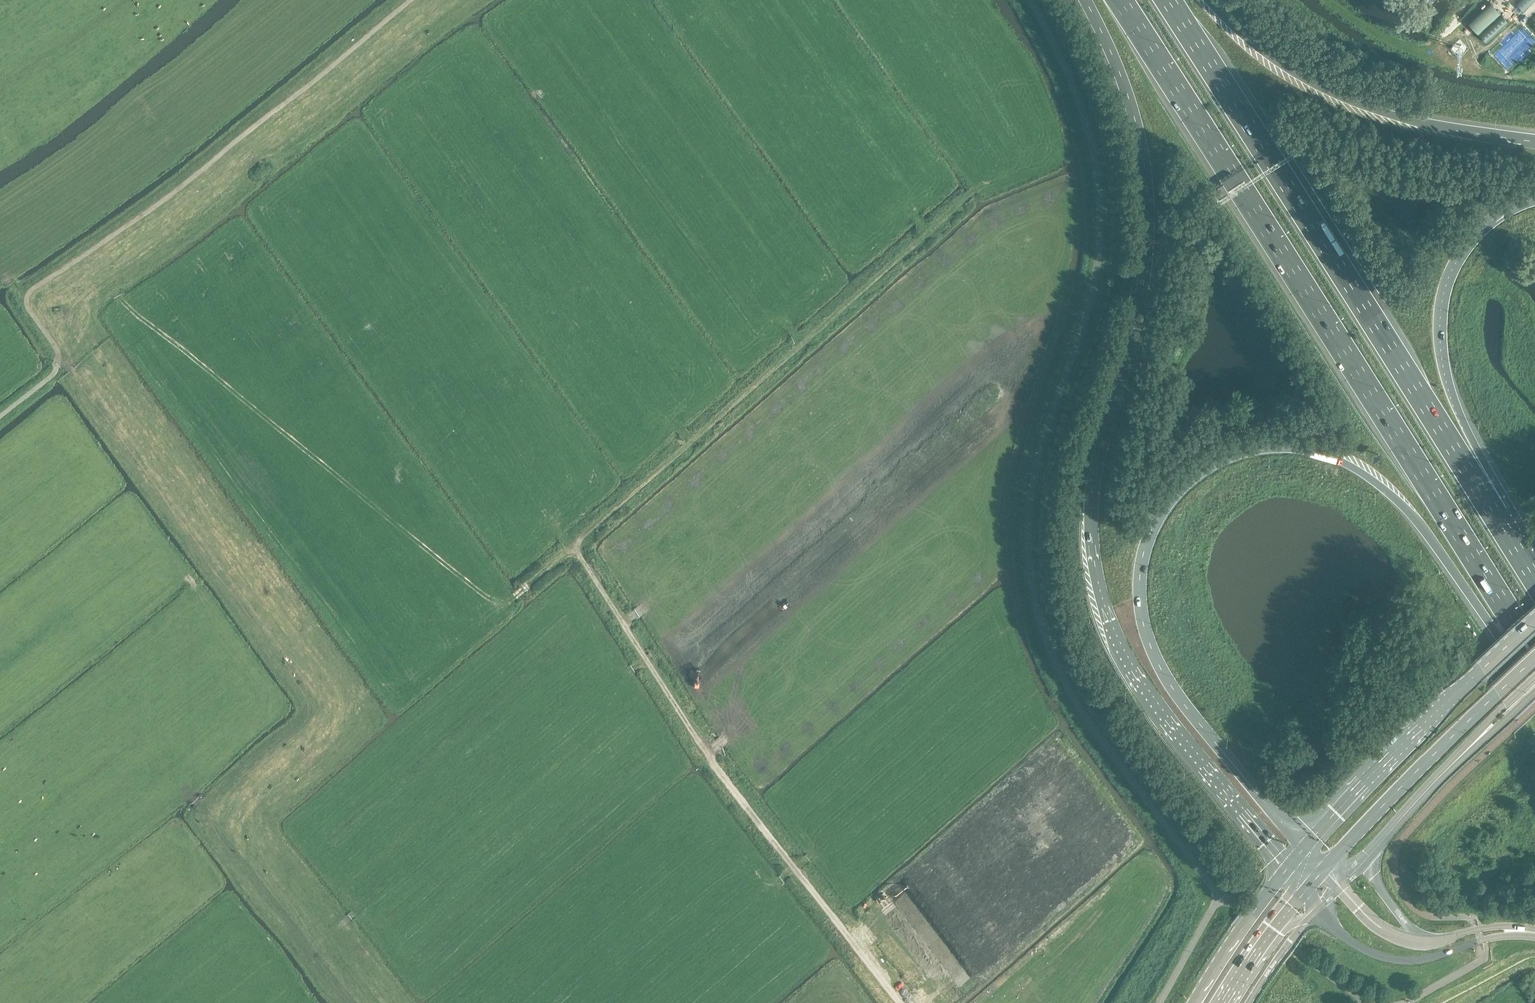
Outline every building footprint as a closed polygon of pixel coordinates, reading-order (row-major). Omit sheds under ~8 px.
[(1469,22),(1488,41),(1510,19),(1490,0),(1469,22)] [(1534,0),(1521,0),(1518,3),(1525,10),(1534,0)]
